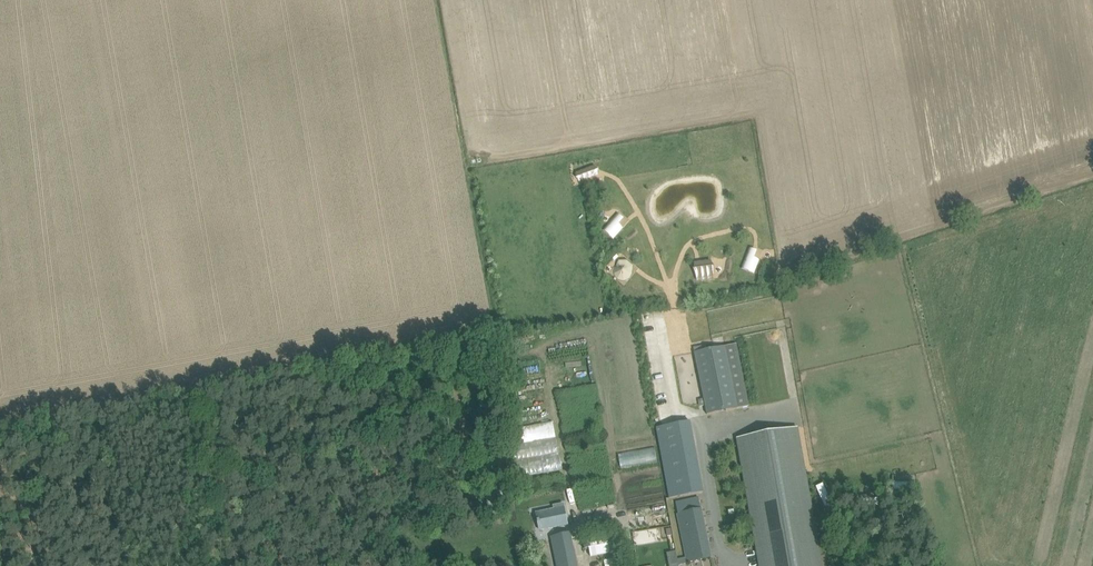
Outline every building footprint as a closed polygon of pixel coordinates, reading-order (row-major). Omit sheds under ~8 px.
[(612,219),(603,229),(613,238),(623,228),(617,223),(620,220),(615,215),(612,219)] [(746,255),(741,268),(754,273),(759,260),(753,257),(754,253),(748,250),(746,255)] [(625,251),(605,269),(615,279),(635,261),(625,251)] [(717,275),(715,274),(722,260),(709,254),(698,277),(712,284),(717,275)] [(749,406),(736,344),(694,352),(707,414),(749,406)] [(691,421),(655,429),(670,498),(703,491),(691,421)] [(519,479),(563,471),(555,422),(510,430),(519,479)] [(738,438),(757,546),(761,565),(821,565),(797,427),(738,438)] [(729,552),(757,546),(738,438),(709,444),(729,552)] [(699,498),(676,502),(678,514),(701,509),(699,498)] [(539,511),(537,512),(540,530),(569,524),(565,506),(564,502),(553,505),(554,508),(548,509),(545,510),(539,511)] [(550,536),(556,565),(578,565),(571,532),(550,536)] [(706,534),(683,539),(688,563),(711,558),(706,534)] [(608,538),(589,540),(590,555),(609,554),(608,538)] [(678,565),(677,559),(676,551),(667,553),(669,565),(679,565),(678,565)] [(605,565),(615,565),(613,557),(603,559),(605,565)]
